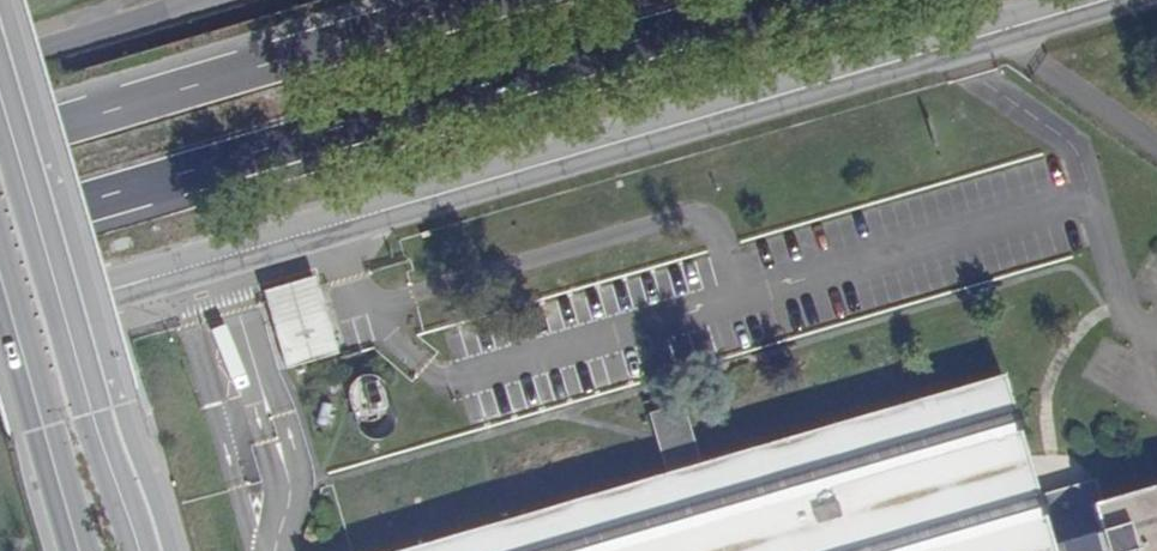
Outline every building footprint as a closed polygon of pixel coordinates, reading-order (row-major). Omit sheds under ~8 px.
[(320,296),(311,266),(260,280),(269,310),(320,296)] [(269,310),(280,349),(332,334),(320,296),(269,310)] [(1041,505),(1003,373),(700,462),(665,472),(394,550),(1156,550),(1156,483),(1092,501),(1089,491),(1041,505)] [(389,388),(363,382),(357,408),(383,414),(389,388)] [(665,472),(700,462),(681,404),(650,413),(665,472)]
